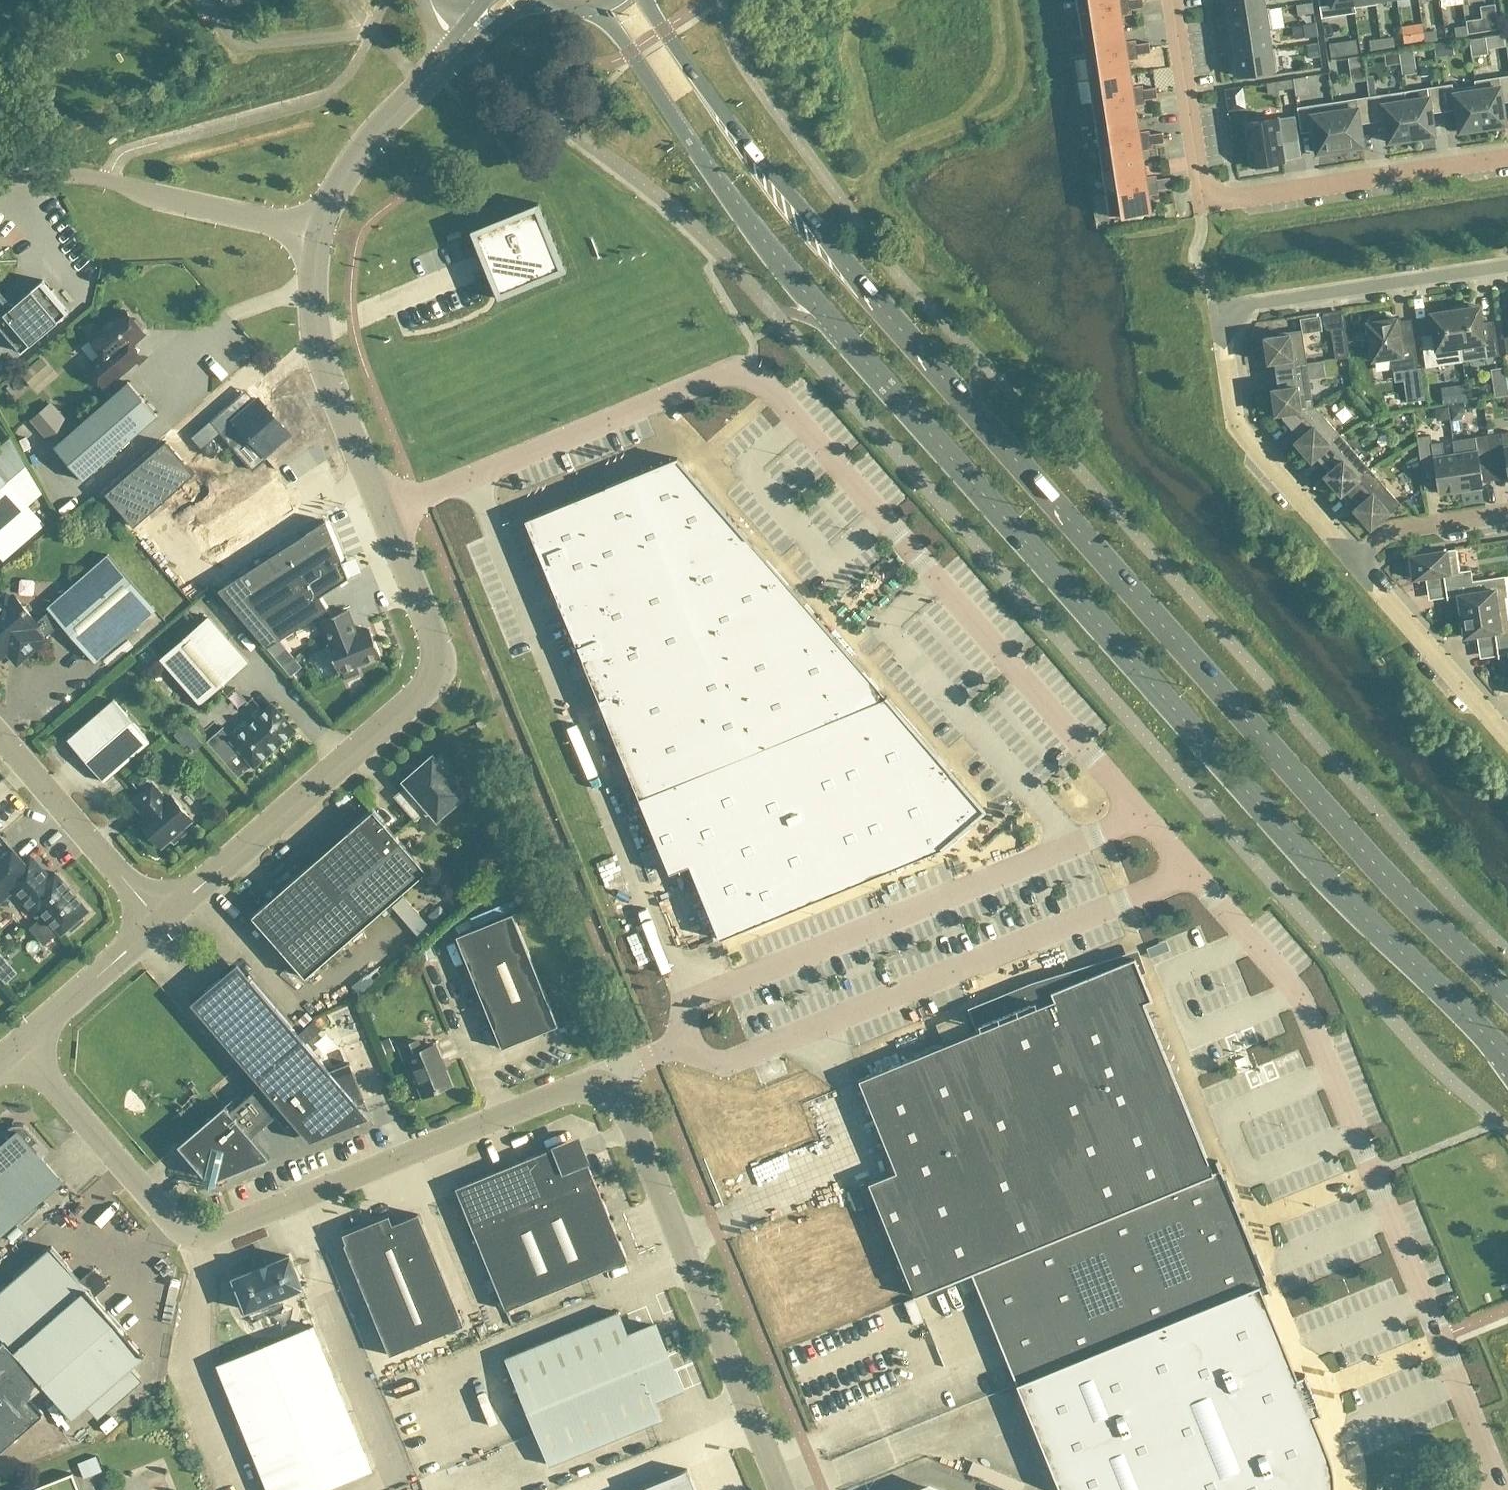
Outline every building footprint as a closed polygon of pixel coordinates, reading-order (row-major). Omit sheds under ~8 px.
[(228,9),(237,3),(241,0),(221,0),(228,9)] [(1078,14),(1118,8),(1117,3),(1117,0),(1076,0),(1078,14)] [(1129,1),(1131,11),(1143,10),(1142,0),(1136,0),(1129,1)] [(1229,17),(1269,11),(1269,10),(1264,11),(1262,0),(1226,0),(1229,17)] [(1321,20),(1355,15),(1355,10),(1353,0),(1318,0),(1321,20)] [(1375,0),(1353,0),(1355,10),(1376,6),(1375,0)] [(1117,3),(1118,8),(1078,14),(1081,37),(1121,31),(1119,13),(1131,11),(1129,1),(1117,3)] [(1232,37),(1272,31),(1269,11),(1229,17),(1232,37)] [(1081,37),(1085,59),(1124,53),(1124,48),(1121,31),(1081,37)] [(1272,32),(1272,31),(1232,37),(1235,57),(1275,51),(1275,50),(1270,51),(1267,33),(1272,32)] [(1485,38),(1469,41),(1471,56),(1487,54),(1486,50),(1485,38)] [(1148,44),(1136,46),(1138,57),(1150,55),(1148,44)] [(1124,48),(1124,53),(1085,59),(1088,82),(1128,76),(1125,58),(1138,57),(1136,46),(1124,48)] [(1235,57),(1238,78),(1278,72),(1275,51),(1235,57)] [(1091,104),(1131,98),(1131,93),(1128,76),(1088,82),(1091,104)] [(1482,129),(1505,126),(1502,104),(1507,103),(1507,77),(1475,82),(1482,129)] [(1439,88),(1443,113),(1455,111),(1459,133),(1482,129),(1475,82),(1474,83),(1475,87),(1452,91),(1452,86),(1439,88)] [(1431,115),(1443,113),(1439,88),(1404,93),(1411,140),(1434,137),(1431,115)] [(1155,89),(1143,91),(1144,101),(1157,100),(1155,89)] [(1095,127),(1135,121),(1132,103),(1144,101),(1143,91),(1131,93),(1131,98),(1091,104),(1095,127)] [(1368,98),(1372,124),(1384,122),(1387,144),(1411,140),(1404,93),(1368,98)] [(1332,104),(1339,151),(1363,147),(1360,126),(1372,124),(1368,98),(1332,104)] [(1339,151),(1332,104),(1297,109),(1301,135),(1313,133),(1316,154),(1339,151)] [(1269,169),(1268,166),(1283,164),(1280,144),(1297,141),(1294,119),(1277,121),(1277,120),(1245,125),(1252,168),(1254,168),(1255,172),(1269,169)] [(1098,149),(1138,143),(1137,138),(1135,121),(1095,127),(1098,149)] [(1162,134),(1150,136),(1151,147),(1164,145),(1162,134)] [(1102,172),(1142,166),(1139,149),(1151,147),(1150,136),(1137,138),(1138,143),(1098,149),(1102,172)] [(1105,194),(1145,188),(1144,183),(1142,166),(1102,172),(1105,194)] [(1169,179),(1157,181),(1158,192),(1170,190),(1169,179)] [(1158,192),(1157,181),(1144,183),(1145,188),(1105,194),(1109,218),(1123,216),(1123,218),(1149,214),(1146,193),(1158,192)] [(536,210),(476,235),(484,254),(493,278),(500,295),(561,270),(536,210)] [(67,314),(51,295),(53,294),(52,294),(54,292),(53,291),(49,294),(43,286),(44,284),(42,282),(11,308),(6,313),(0,318),(0,329),(21,354),(67,314)] [(1479,308),(1454,311),(1462,363),(1499,357),(1494,327),(1482,329),(1479,308)] [(1433,337),(1421,338),(1425,363),(1426,368),(1462,363),(1454,311),(1430,315),(1432,331),(1433,337)] [(107,327),(105,325),(88,339),(102,357),(87,370),(104,390),(141,358),(130,346),(144,335),(142,333),(143,327),(137,320),(131,320),(125,312),(107,327)] [(1418,370),(1414,341),(1400,343),(1396,320),(1392,321),(1392,318),(1388,316),(1383,316),(1378,317),(1374,318),(1370,321),(1370,324),(1366,324),(1372,362),(1391,359),(1393,373),(1418,370)] [(1349,359),(1345,330),(1331,332),(1335,361),(1349,359)] [(1276,370),(1306,365),(1301,332),(1279,335),(1279,337),(1264,339),(1268,364),(1275,363),(1276,370)] [(1313,402),(1323,401),(1320,360),(1310,361),(1313,402)] [(49,365),(31,380),(42,394),(60,378),(49,365)] [(1276,370),(1279,390),(1272,391),(1275,415),(1285,414),(1315,409),(1315,408),(1313,409),(1306,365),(1285,368),(1276,370)] [(127,384),(54,450),(84,483),(156,418),(157,417),(127,383),(126,384),(127,384)] [(210,423),(192,439),(201,449),(219,434),(252,472),(265,460),(263,457),(289,434),(259,401),(256,403),(240,417),(230,406),(210,423)] [(32,421),(53,444),(72,428),(51,404),(32,421)] [(1300,439),(1295,443),(1311,461),(1339,436),(1315,409),(1275,415),(1275,416),(1283,415),(1283,419),(1300,439)] [(1488,437),(1493,466),(1505,464),(1507,481),(1507,434),(1488,437)] [(1339,436),(1311,461),(1311,462),(1317,457),(1330,472),(1324,477),(1340,495),(1369,470),(1339,436)] [(1442,444),(1431,445),(1430,437),(1416,439),(1421,472),(1434,470),(1438,495),(1460,492),(1455,456),(1444,458),(1442,444)] [(1493,466),(1488,437),(1453,442),(1455,456),(1460,492),(1482,488),(1479,468),(1493,466)] [(165,442),(103,496),(133,530),(195,476),(165,442)] [(677,459),(525,522),(669,875),(689,867),(719,941),(941,850),(942,851),(944,849),(943,848),(957,836),(985,811),(888,701),(889,700),(887,697),(886,698),(677,459)] [(1382,519),(1383,521),(1400,506),(1369,470),(1340,495),(1341,496),(1346,491),(1359,506),(1354,511),(1370,529),(1382,519)] [(28,508),(0,475),(0,532),(7,527),(14,535),(0,548),(0,553),(6,560),(45,526),(28,508)] [(212,553),(219,565),(302,515),(295,503),(283,511),(261,512),(254,517),(240,518),(220,530),(218,514),(217,512),(211,512),(212,519),(219,530),(210,535),(212,553)] [(328,648),(339,674),(342,672),(345,680),(358,675),(355,667),(380,657),(369,631),(357,636),(347,611),(332,618),(319,598),(348,579),(331,537),(326,524),(219,593),(266,649),(280,640),(320,615),(322,621),(321,622),(331,646),(328,648)] [(1445,587),(1472,583),(1471,572),(1459,573),(1455,551),(1410,558),(1411,566),(1408,566),(1410,579),(1413,579),(1413,580),(1443,576),(1445,587)] [(94,664),(155,611),(107,556),(46,609),(49,612),(36,624),(14,597),(9,601),(5,596),(0,601),(0,657),(6,652),(17,664),(44,641),(44,640),(61,625),(94,664)] [(1459,598),(1455,598),(1457,611),(1460,611),(1461,618),(1507,611),(1505,599),(1507,599),(1504,578),(1480,582),(1482,593),(1458,597),(1459,598)] [(1507,643),(1507,619),(1507,611),(1461,618),(1462,624),(1459,625),(1461,637),(1464,637),(1465,639),(1494,634),(1496,645),(1507,643)] [(248,664),(208,618),(160,661),(199,706),(248,664)] [(1496,645),(1498,660),(1499,659),(1498,657),(1507,655),(1507,643),(1496,645)] [(113,701),(66,742),(103,784),(150,743),(113,701)] [(231,741),(230,742),(231,743),(232,743),(253,767),(253,768),(254,767),(293,733),(294,733),(295,732),(294,731),(272,707),(273,707),(272,706),(271,707),(232,741),(231,741)] [(429,810),(436,818),(436,819),(437,820),(438,819),(438,818),(463,796),(464,796),(465,795),(464,794),(463,795),(448,777),(454,771),(441,756),(435,762),(433,760),(433,759),(432,759),(432,760),(406,782),(405,783),(406,784),(408,786),(394,798),(415,822),(429,810)] [(171,797),(166,802),(152,785),(132,803),(146,819),(139,825),(160,849),(170,840),(174,845),(186,834),(182,830),(192,821),(171,797)] [(426,873),(373,812),(252,918),(305,979),(426,873)] [(88,912),(87,911),(56,876),(57,875),(55,874),(54,875),(54,876),(47,881),(30,861),(32,859),(31,857),(23,863),(12,850),(0,861),(0,904),(13,892),(19,898),(25,906),(35,917),(40,912),(45,917),(30,930),(44,945),(58,933),(60,934),(60,935),(61,936),(63,935),(62,934),(68,929),(71,932),(83,921),(81,918),(87,913),(88,912)] [(558,1027),(512,915),(455,938),(501,1050),(558,1027)] [(1152,1002),(1135,959),(1034,1000),(1029,989),(972,1012),(980,1032),(858,1081),(896,1173),(868,1185),(914,1299),(972,1275),(1222,1172),(1217,1162),(1216,1163),(1219,1172),(1213,1174),(1144,1004),(1151,1001),(1151,1003),(1152,1002)] [(204,1182),(209,1189),(216,1186),(217,1182),(217,1181),(254,1166),(270,1160),(259,1147),(252,1139),(275,1119),(288,1134),(299,1130),(311,1144),(358,1124),(360,1111),(357,1107),(365,1103),(349,1064),(329,1073),(327,1070),(288,1025),(250,980),(237,965),(222,978),(191,1005),(242,1065),(256,1081),(260,1086),(229,1112),(225,1107),(178,1147),(204,1178),(204,1182)] [(417,1042),(400,1049),(410,1075),(413,1074),(423,1099),(451,1088),(434,1047),(421,1052),(417,1042)] [(62,1183),(31,1148),(36,1143),(38,1145),(39,1144),(28,1131),(27,1130),(24,1128),(22,1128),(20,1127),(18,1127),(16,1127),(14,1127),(12,1128),(10,1129),(9,1130),(0,1137),(0,1143),(3,1146),(0,1148),(0,1238),(62,1183)] [(824,1143),(791,1156),(797,1172),(830,1160),(824,1143)] [(559,1152),(557,1148),(455,1190),(455,1191),(456,1191),(505,1311),(626,1262),(627,1262),(585,1160),(581,1162),(574,1146),(559,1152)] [(972,1275),(1017,1386),(1179,1321),(1267,1284),(1222,1172),(972,1275)] [(1320,1191),(1325,1201),(1341,1194),(1336,1183),(1320,1191)] [(344,1246),(355,1273),(389,1357),(463,1327),(418,1215),(392,1226),(388,1217),(342,1236),(346,1245),(344,1246)] [(121,1329),(51,1249),(0,1293),(0,1337),(4,1341),(0,1345),(0,1452),(42,1415),(29,1400),(44,1387),(72,1419),(144,1356),(121,1329)] [(246,1312),(302,1289),(289,1257),(234,1280),(246,1312)] [(1313,1418),(1320,1416),(1320,1417),(1321,1416),(1305,1375),(1303,1376),(1304,1377),(1297,1380),(1263,1296),(1269,1293),(1270,1295),(1272,1294),(1267,1284),(1179,1321),(1017,1386),(1060,1489),(1333,1489),(1334,1485),(1333,1475),(1331,1465),(1328,1455),(1313,1418)] [(504,1359),(526,1413),(548,1467),(659,1421),(659,1422),(661,1421),(652,1401),(679,1389),(653,1326),(626,1337),(616,1313),(615,1313),(615,1314),(504,1359)] [(372,1472),(313,1327),(217,1366),(267,1489),(329,1489),(372,1472)] [(81,1471),(99,1465),(94,1449),(76,1455),(81,1471)] [(687,1471),(665,1480),(669,1489),(695,1489),(687,1471)] [(72,1475),(33,1489),(78,1489),(72,1475)] [(642,1489),(643,1489),(669,1489),(665,1480),(642,1489)]
